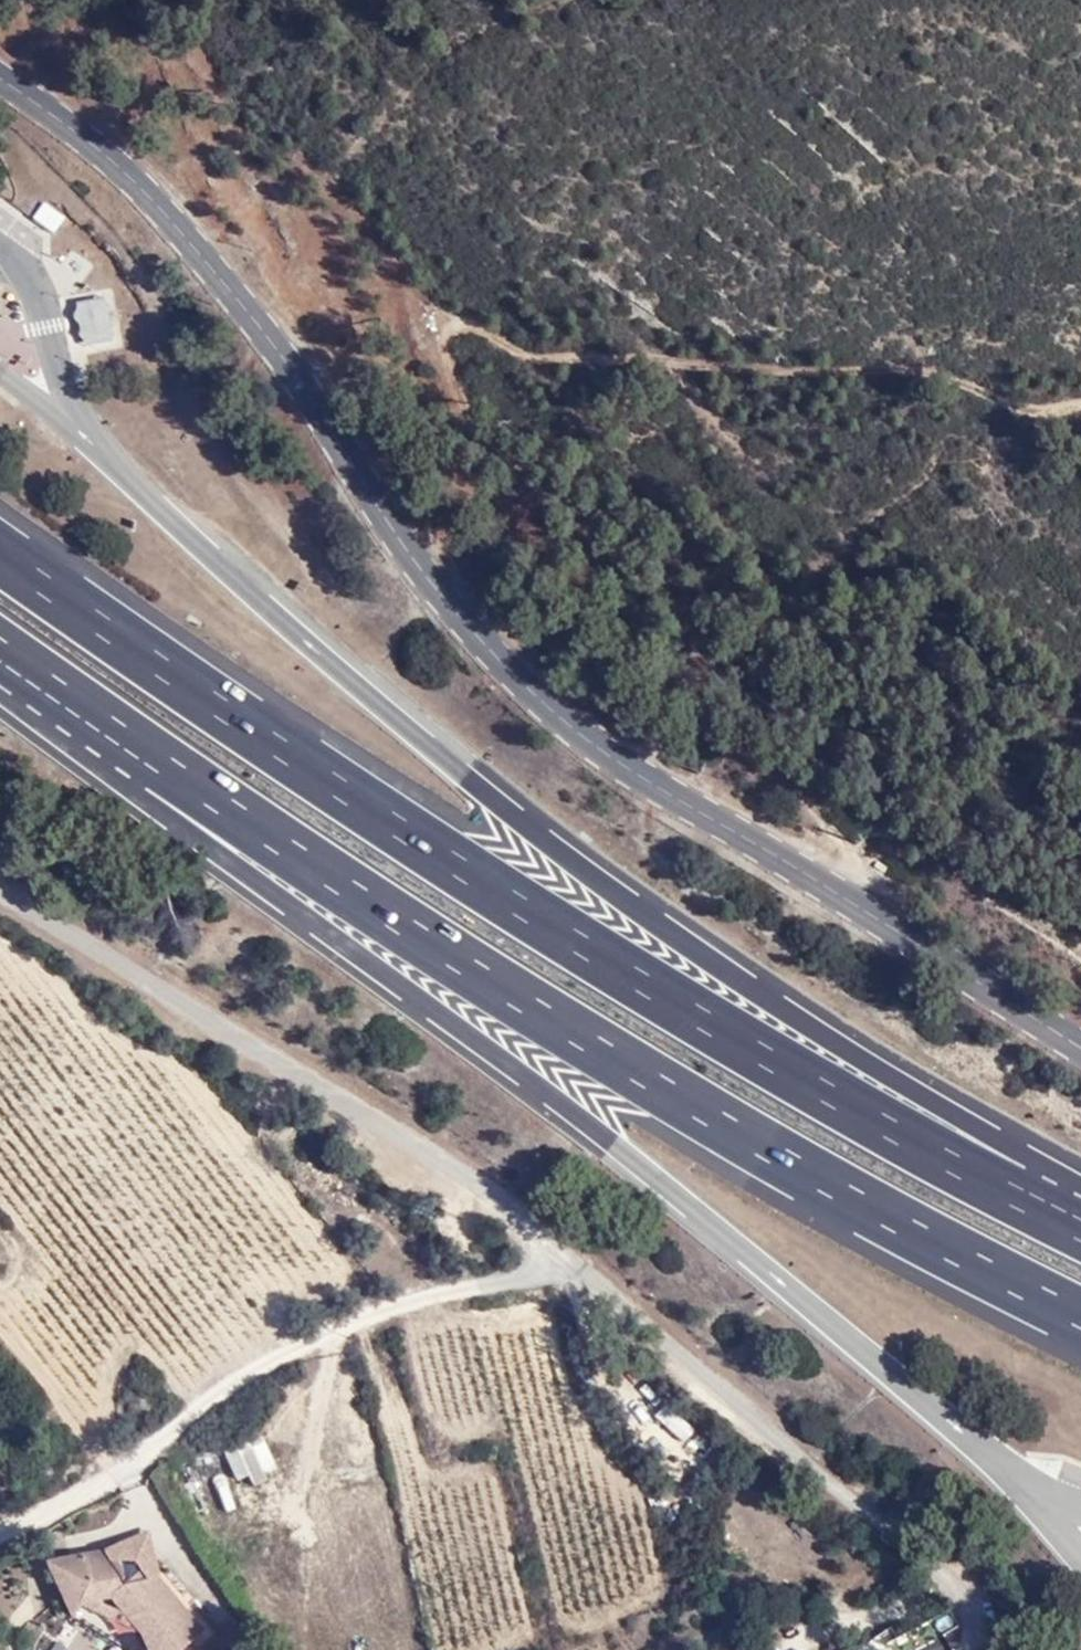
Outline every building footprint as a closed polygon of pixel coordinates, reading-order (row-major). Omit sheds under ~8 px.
[(42,201),(30,218),(53,234),(64,217),(42,201)] [(102,300),(79,304),(86,340),(109,335),(102,300)] [(222,1450),(236,1483),(276,1466),(261,1433),(222,1450)] [(152,1534),(106,1552),(120,1550),(122,1561),(128,1561),(140,1561),(147,1570),(157,1584),(152,1534)] [(120,1550),(58,1560),(62,1583),(67,1582),(69,1590),(81,1599),(79,1602),(110,1597),(140,1638),(148,1649),(186,1649),(197,1642),(157,1584),(147,1570),(143,1574),(128,1561),(122,1561),(120,1550)] [(62,1583),(70,1615),(78,1603),(139,1639),(143,1649),(148,1649),(140,1638),(110,1597),(79,1602),(81,1599),(69,1590),(67,1582),(62,1583)] [(904,1634),(884,1644),(887,1649),(913,1649),(904,1634)]
